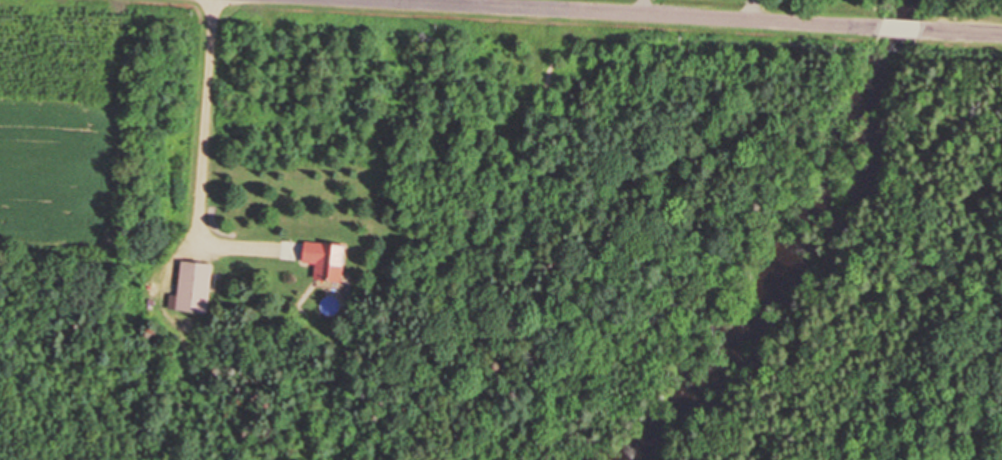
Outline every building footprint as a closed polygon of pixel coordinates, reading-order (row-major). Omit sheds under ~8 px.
[(301,263),(316,264),(316,280),(340,281),(341,245),(302,243),(301,263)] [(205,313),(210,264),(179,261),(174,310),(205,313)]
